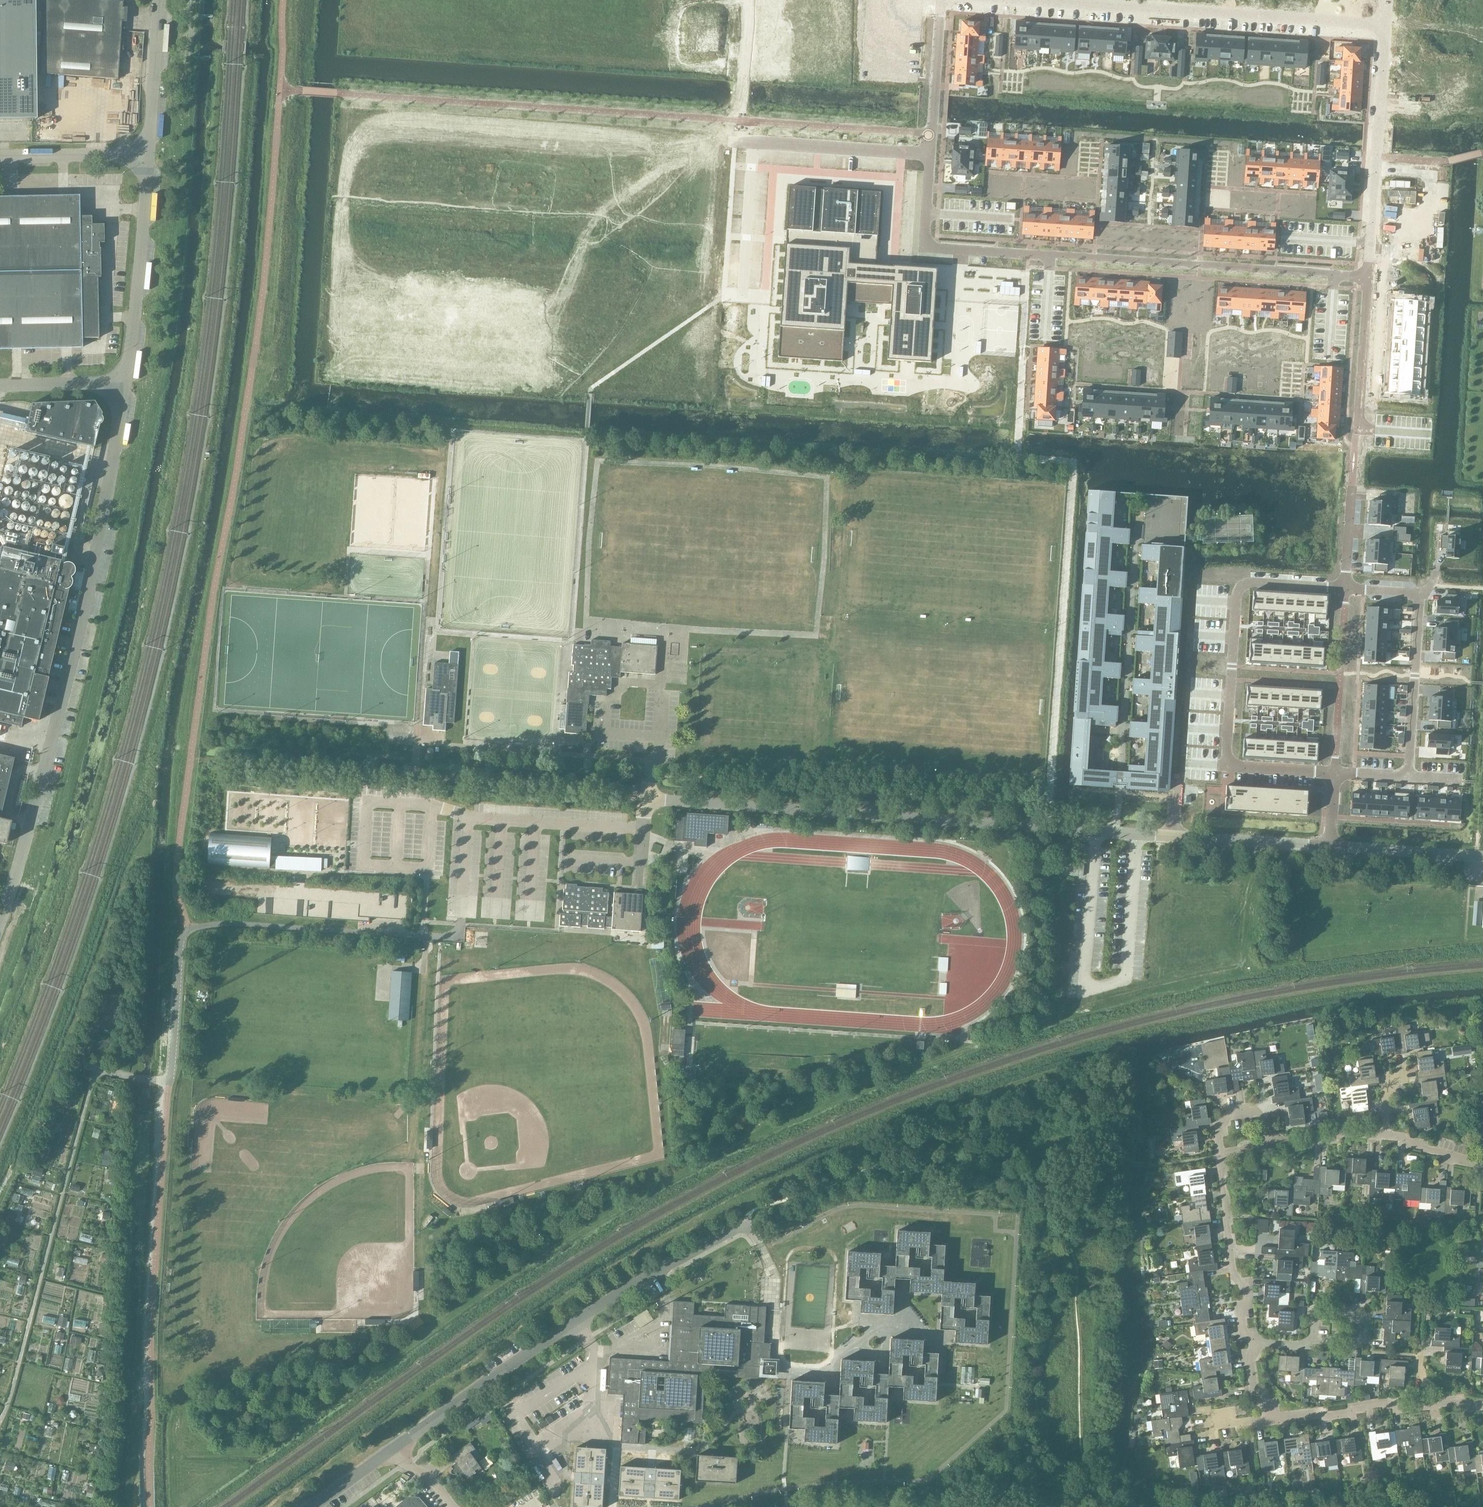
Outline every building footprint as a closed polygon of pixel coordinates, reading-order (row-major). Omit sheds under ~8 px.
[(36,120),(36,119),(35,29),(35,0),(0,0),(0,120),(36,120)] [(118,79),(123,2),(113,1),(113,0),(45,0),(40,74),(118,79)] [(958,35),(979,37),(980,27),(986,28),(986,24),(962,22),(961,35),(958,35)] [(1017,22),(1015,49),(1027,49),(1029,28),(1023,27),(1024,23),(1017,22)] [(1029,28),(1027,49),(1038,50),(1040,29),(1029,28)] [(1040,29),(1038,50),(1039,50),(1039,48),(1050,49),(1051,29),(1040,29)] [(1051,29),(1050,49),(1061,49),(1061,52),(1063,30),(1051,29)] [(1114,34),(1113,55),(1125,56),(1125,54),(1126,46),(1127,30),(1120,29),(1120,34),(1114,34)] [(1063,30),(1061,52),(1073,52),(1075,31),(1063,30)] [(1080,31),(1078,59),(1090,60),(1090,54),(1092,32),(1080,31)] [(1092,32),(1090,54),(1091,54),(1091,51),(1102,52),(1103,33),(1092,32)] [(1103,33),(1102,52),(1113,53),(1112,55),(1113,55),(1114,34),(1103,33)] [(1197,34),(1195,61),(1207,62),(1209,40),(1203,40),(1204,35),(1197,34)] [(958,35),(958,47),(978,48),(979,41),(985,41),(985,37),(979,37),(958,35)] [(1147,37),(1145,59),(1160,60),(1162,38),(1147,37)] [(1162,38),(1160,60),(1175,61),(1176,39),(1162,38)] [(1209,40),(1207,62),(1208,62),(1208,59),(1219,60),(1220,41),(1209,40)] [(1220,41),(1219,60),(1230,61),(1232,41),(1220,41)] [(1232,41),(1230,61),(1242,61),(1243,42),(1232,41)] [(1295,46),(1293,67),(1305,68),(1307,42),(1300,41),(1300,46),(1295,46)] [(1249,43),(1247,64),(1259,65),(1261,43),(1249,43)] [(1261,43),(1259,65),(1271,66),(1272,44),(1261,43)] [(1272,44),(1271,66),(1282,67),(1283,45),(1272,44)] [(1283,45),(1282,67),(1293,67),(1295,46),(1283,45)] [(958,47),(957,58),(984,60),(984,56),(978,56),(978,48),(958,47)] [(1337,47),(1336,51),(1343,52),(1342,61),(1363,63),(1363,62),(1360,62),(1361,49),(1343,48),(1337,47)] [(957,58),(956,70),(977,71),(977,64),(983,64),(984,60),(957,58)] [(1336,61),(1336,65),(1342,65),(1341,73),(1362,74),(1363,63),(1342,61),(1336,61)] [(956,70),(955,84),(982,86),(982,82),(976,81),(977,71),(956,70)] [(1335,80),(1334,84),(1361,86),(1362,74),(1341,73),(1341,80),(1335,80)] [(1334,84),(1334,88),(1340,88),(1340,96),(1360,97),(1361,86),(1334,84)] [(1333,105),(1333,110),(1339,110),(1359,112),(1360,97),(1340,96),(1339,106),(1333,105)] [(978,137),(986,137),(986,125),(979,125),(978,137)] [(988,139),(987,159),(997,160),(997,166),(1001,167),(1001,160),(1003,140),(1003,134),(1001,134),(1001,140),(988,139)] [(1003,140),(1001,160),(1012,161),(1011,167),(1015,168),(1016,161),(1017,141),(1017,135),(1015,135),(1015,141),(1003,140)] [(1017,141),(1016,161),(1026,162),(1025,168),(1029,169),(1030,162),(1031,142),(1032,136),(1030,136),(1029,142),(1017,141)] [(1031,142),(1030,162),(1040,163),(1040,169),(1044,170),(1044,163),(1046,143),(1046,137),(1044,137),(1043,143),(1031,142)] [(1046,143),(1044,163),(1055,164),(1055,170),(1059,171),(1061,138),(1059,138),(1058,144),(1046,143)] [(953,145),(952,160),(975,162),(976,147),(953,145)] [(1106,146),(1105,153),(1110,153),(1110,159),(1130,160),(1131,148),(1128,148),(1128,145),(1122,145),(1122,148),(1106,146)] [(1322,147),(1321,162),(1330,162),(1331,147),(1322,147)] [(1178,151),(1177,163),(1197,165),(1198,159),(1203,160),(1203,153),(1187,152),(1187,149),(1181,148),(1181,151),(1178,151)] [(1247,150),(1245,183),(1249,183),(1249,177),(1260,178),(1261,158),(1249,157),(1249,150),(1247,150)] [(1260,178),(1260,184),(1264,185),(1264,178),(1274,179),(1276,158),(1264,158),(1264,151),(1262,151),(1261,158),(1260,178)] [(1274,179),(1274,185),(1278,185),(1278,179),(1289,180),(1290,159),(1278,159),(1278,152),(1276,152),(1276,158),(1274,179)] [(1289,180),(1288,186),(1292,186),(1293,180),(1303,181),(1304,160),(1292,160),(1293,153),(1290,153),(1290,159),(1289,180)] [(1303,181),(1302,187),(1306,187),(1307,181),(1318,182),(1319,161),(1306,161),(1307,154),(1305,154),(1304,160),(1303,181)] [(1110,159),(1109,169),(1129,170),(1127,170),(1128,160),(1130,161),(1130,160),(1110,159)] [(952,160),(951,175),(974,176),(975,162),(952,160)] [(1176,173),(1197,175),(1197,165),(1177,163),(1177,164),(1179,164),(1179,173),(1176,173)] [(1109,169),(1108,179),(1129,180),(1129,170),(1109,169)] [(1330,171),(1329,185),(1352,187),(1353,172),(1330,171)] [(1176,173),(1176,184),(1196,185),(1197,175),(1176,173)] [(1108,179),(1108,189),(1128,191),(1128,190),(1126,190),(1126,181),(1129,181),(1129,180),(1108,179)] [(1175,193),(1175,194),(1195,195),(1196,185),(1176,184),(1178,184),(1177,193),(1175,193)] [(1329,185),(1328,200),(1351,202),(1352,187),(1329,185)] [(785,261),(779,358),(843,362),(847,302),(892,305),(888,360),(932,363),(937,270),(876,266),(881,192),(789,186),(785,254),(785,261)] [(1108,189),(1107,199),(1127,201),(1128,191),(1108,189)] [(1175,194),(1174,204),(1195,205),(1195,195),(1175,194)] [(0,198),(0,350),(62,349),(82,349),(82,339),(99,339),(97,279),(100,279),(100,250),(99,250),(98,244),(104,244),(104,226),(79,226),(79,196),(68,197),(0,198)] [(1107,199),(1106,210),(1127,211),(1127,201),(1107,199)] [(1006,203),(1006,210),(1016,211),(1016,203),(1006,203)] [(1174,204),(1173,214),(1194,215),(1195,205),(1174,204)] [(1025,207),(1023,234),(1035,235),(1036,214),(1029,214),(1029,208),(1025,207)] [(1036,214),(1035,235),(1046,235),(1048,209),(1044,209),(1044,215),(1036,214)] [(1048,209),(1046,235),(1058,236),(1059,216),(1051,215),(1052,209),(1048,209)] [(1059,216),(1058,236),(1069,237),(1071,210),(1067,210),(1066,216),(1059,216)] [(1071,210),(1069,237),(1080,238),(1082,217),(1074,217),(1075,211),(1071,210)] [(1101,215),(1101,221),(1126,223),(1127,211),(1106,210),(1106,215),(1101,215)] [(1082,217),(1080,238),(1092,238),(1094,212),(1090,211),(1089,218),(1082,217)] [(1173,214),(1172,226),(1198,228),(1198,221),(1194,221),(1194,215),(1173,214)] [(1206,219),(1204,246),(1215,247),(1217,226),(1210,226),(1210,220),(1206,219)] [(1217,226),(1215,247),(1227,247),(1229,221),(1225,221),(1225,227),(1217,226)] [(1229,221),(1227,247),(1239,248),(1240,228),(1233,227),(1233,221),(1229,221)] [(1240,228),(1239,248),(1250,249),(1252,222),(1248,222),(1247,228),(1240,228)] [(1252,222),(1250,249),(1262,250),(1263,229),(1255,229),(1256,223),(1252,222)] [(1263,229),(1262,250),(1273,250),(1275,224),(1271,224),(1271,230),(1263,229)] [(1421,241),(1422,233),(1413,232),(1413,240),(1421,241)] [(1405,260),(1406,244),(1393,243),(1392,259),(1405,260)] [(1077,278),(1075,305),(1079,305),(1079,299),(1090,300),(1092,279),(1077,278)] [(1092,279),(1090,300),(1100,300),(1100,307),(1104,307),(1106,280),(1092,279)] [(1106,280),(1104,307),(1108,307),(1108,301),(1119,302),(1120,281),(1106,280)] [(1120,281),(1119,302),(1129,302),(1129,309),(1133,309),(1134,282),(1120,281)] [(1134,282),(1133,309),(1137,309),(1137,303),(1147,304),(1149,283),(1134,282)] [(1149,283),(1147,304),(1157,304),(1157,310),(1161,311),(1162,286),(1149,286),(1149,283)] [(1218,288),(1217,315),(1221,315),(1222,309),(1232,309),(1233,289),(1218,288)] [(1233,289),(1232,309),(1242,310),(1242,316),(1246,317),(1248,290),(1233,289)] [(1248,290),(1246,317),(1250,317),(1250,310),(1260,311),(1262,291),(1248,290)] [(1262,291),(1260,311),(1271,312),(1270,318),(1274,318),(1276,292),(1262,291)] [(1276,292),(1274,318),(1278,319),(1279,312),(1289,313),(1291,293),(1276,292)] [(1291,293),(1289,313),(1299,314),(1299,320),(1303,320),(1305,294),(1291,293)] [(1393,309),(1388,395),(1423,397),(1428,311),(1393,309)] [(1173,335),(1171,359),(1182,360),(1184,336),(1173,335)] [(1209,337),(1198,336),(1197,351),(1208,352),(1209,337)] [(1039,349),(1038,361),(1059,362),(1059,354),(1065,354),(1066,350),(1039,349)] [(1038,361),(1037,372),(1064,374),(1064,370),(1058,370),(1059,362),(1038,361)] [(1315,367),(1315,372),(1321,372),(1320,380),(1341,381),(1342,369),(1315,367)] [(1132,370),(1131,386),(1140,386),(1140,370),(1132,370)] [(1037,372),(1037,383),(1057,385),(1058,377),(1064,378),(1064,374),(1037,372)] [(1228,377),(1227,393),(1236,394),(1237,378),(1228,377)] [(1314,387),(1313,391),(1340,392),(1341,381),(1320,380),(1320,387),(1314,387)] [(1037,383),(1036,395),(1063,397),(1063,393),(1057,392),(1057,385),(1037,383)] [(1079,409),(1078,416),(1083,416),(1094,417),(1096,395),(1090,395),(1091,390),(1084,390),(1083,409),(1079,409)] [(1313,391),(1313,395),(1319,395),(1319,403),(1339,404),(1340,392),(1313,391)] [(1036,395),(1035,406),(1056,407),(1056,400),(1062,401),(1063,397),(1036,395)] [(1096,395),(1094,417),(1105,418),(1107,396),(1096,395)] [(1152,399),(1151,421),(1162,422),(1167,422),(1167,415),(1163,415),(1165,395),(1158,395),(1158,399),(1152,399)] [(1107,396),(1105,418),(1117,418),(1118,397),(1107,396)] [(1118,397),(1117,418),(1128,419),(1130,398),(1118,397)] [(1130,398),(1128,419),(1129,419),(1129,417),(1140,418),(1141,398),(1130,398)] [(1141,398),(1140,418),(1151,418),(1150,421),(1151,421),(1152,399),(1141,398)] [(1206,417),(1205,425),(1210,425),(1221,426),(1223,404),(1217,403),(1218,399),(1211,398),(1210,418),(1206,417)] [(24,432),(93,448),(99,425),(100,425),(101,424),(102,422),(102,421),(102,419),(101,418),(101,417),(101,413),(93,401),(31,404),(24,432)] [(1280,408),(1278,429),(1289,430),(1294,431),(1295,423),(1291,423),(1292,404),(1285,403),(1285,408),(1280,408)] [(1312,410),(1312,413),(1338,415),(1339,404),(1319,403),(1318,410),(1312,410)] [(1223,404),(1221,426),(1222,426),(1222,423),(1233,424),(1234,405),(1223,404)] [(1234,405),(1233,424),(1244,425),(1243,427),(1244,427),(1245,405),(1234,405)] [(1245,405),(1244,427),(1255,428),(1257,406),(1245,405)] [(1035,406),(1035,407),(1037,407),(1037,420),(1055,421),(1056,407),(1035,406)] [(1257,406),(1255,428),(1267,429),(1268,407),(1257,406)] [(1268,407),(1267,429),(1278,429),(1280,408),(1268,407)] [(1312,413),(1312,417),(1318,418),(1317,425),(1338,427),(1338,415),(1312,413)] [(1317,425),(1316,439),(1335,440),(1335,427),(1338,427),(1317,425)] [(1089,491),(1070,784),(1073,784),(1074,784),(1076,784),(1078,785),(1090,785),(1092,785),(1112,787),(1112,786),(1116,786),(1116,788),(1124,788),(1124,786),(1126,787),(1126,788),(1169,790),(1169,777),(1170,773),(1170,772),(1170,767),(1184,548),(1142,545),(1142,552),(1141,560),(1142,560),(1144,560),(1159,561),(1157,589),(1142,588),(1141,588),(1139,588),(1139,589),(1139,595),(1138,603),(1140,603),(1141,604),(1156,604),(1154,632),(1140,631),(1138,631),(1137,631),(1136,643),(1135,651),(1136,651),(1138,651),(1153,652),(1151,680),(1136,679),(1134,679),(1133,679),(1133,680),(1133,686),(1132,694),(1133,694),(1135,694),(1150,695),(1148,723),(1133,722),(1132,722),(1131,722),(1131,723),(1130,730),(1130,737),(1131,738),(1147,739),(1145,766),(1130,765),(1129,765),(1128,765),(1128,766),(1127,772),(1117,772),(1110,771),(1087,770),(1089,736),(1089,734),(1090,725),(1116,727),(1117,715),(1118,707),(1116,707),(1115,707),(1100,706),(1102,678),(1116,679),(1118,679),(1119,679),(1120,664),(1119,664),(1117,663),(1103,663),(1105,635),(1119,636),(1121,636),(1122,636),(1122,635),(1123,623),(1124,616),(1122,616),(1121,616),(1106,615),(1108,587),(1122,588),(1124,588),(1125,588),(1125,587),(1126,580),(1126,573),(1125,573),(1123,572),(1109,572),(1111,544),(1125,545),(1127,545),(1128,545),(1128,544),(1129,537),(1129,530),(1126,529),(1112,528),(1114,492),(1089,491)] [(1370,501),(1369,513),(1391,514),(1392,495),(1379,495),(1379,502),(1370,501)] [(1369,513),(1368,525),(1390,526),(1391,514),(1369,513)] [(1393,527),(1393,534),(1411,535),(1406,534),(1406,528),(1393,527)] [(1441,535),(1440,549),(1447,549),(1446,558),(1459,559),(1461,532),(1448,531),(1448,536),(1441,535)] [(1393,534),(1397,535),(1397,542),(1410,543),(1411,535),(1393,534)] [(1367,540),(1366,552),(1393,554),(1394,542),(1367,540)] [(21,727),(23,718),(37,721),(48,675),(68,588),(70,587),(71,585),(71,583),(71,580),(70,578),(71,577),(72,575),(74,573),(74,571),(74,568),(73,566),(71,564),(69,563),(67,563),(66,565),(59,564),(60,561),(0,547),(0,548),(0,722),(21,727)] [(1366,552),(1366,564),(1374,564),(1374,571),(1387,572),(1388,565),(1388,554),(1393,554),(1366,552)] [(1253,591),(1252,611),(1264,611),(1265,592),(1255,591),(1255,590),(1255,591),(1253,591)] [(1265,592),(1264,611),(1274,612),(1274,617),(1275,593),(1265,592)] [(1275,593),(1274,617),(1284,617),(1286,593),(1275,593)] [(1286,593),(1284,617),(1285,613),(1295,613),(1296,594),(1286,593)] [(1296,594),(1295,613),(1305,614),(1306,595),(1296,594)] [(1436,601),(1436,613),(1458,615),(1458,608),(1464,609),(1465,597),(1459,596),(1459,595),(1446,594),(1445,601),(1436,601)] [(1306,595),(1305,614),(1314,614),(1314,619),(1315,619),(1316,595),(1306,595)] [(1316,595),(1315,619),(1326,620),(1328,596),(1326,596),(1326,595),(1326,596),(1316,595)] [(1367,607),(1367,618),(1392,620),(1393,609),(1367,607)] [(1367,618),(1366,629),(1392,631),(1387,630),(1388,620),(1392,620),(1367,618)] [(1435,628),(1434,640),(1461,642),(1462,630),(1457,629),(1457,622),(1444,621),(1444,628),(1435,628)] [(1366,629),(1365,640),(1391,642),(1392,631),(1366,629)] [(1250,638),(1249,662),(1250,662),(1250,664),(1251,664),(1251,662),(1261,663),(1262,639),(1250,638)] [(1262,639),(1261,663),(1271,664),(1272,645),(1262,644),(1263,639),(1262,639)] [(561,705),(559,729),(565,729),(565,733),(576,734),(586,735),(587,726),(587,720),(588,704),(589,704),(589,703),(590,695),(607,696),(607,688),(611,689),(612,677),(621,678),(621,671),(625,672),(635,672),(646,673),(655,674),(656,674),(656,671),(658,649),(658,646),(657,646),(656,646),(643,645),(640,645),(631,644),(622,643),(622,647),(610,646),(611,641),(591,640),(591,645),(585,644),(585,646),(574,645),(573,665),(575,665),(574,672),(570,672),(569,689),(568,689),(567,703),(567,705),(561,705)] [(1365,640),(1365,651),(1386,652),(1386,642),(1391,642),(1365,640)] [(1434,640),(1433,652),(1442,652),(1442,659),(1455,660),(1455,653),(1456,642),(1461,642),(1434,640)] [(1282,645),(1281,664),(1291,665),(1293,644),(1292,644),(1292,646),(1282,645)] [(1293,644),(1291,665),(1301,666),(1303,644),(1293,644)] [(1303,644),(1301,666),(1312,666),(1313,647),(1303,647),(1303,644)] [(1272,645),(1271,664),(1281,664),(1282,645),(1272,645)] [(1313,647),(1312,666),(1322,667),(1321,668),(1322,668),(1322,667),(1323,667),(1324,648),(1313,647)] [(1365,651),(1364,662),(1385,663),(1386,652),(1365,651)] [(426,689),(424,725),(434,726),(433,728),(437,729),(437,730),(446,731),(446,723),(450,723),(454,723),(460,652),(451,652),(450,661),(450,664),(435,663),(434,673),(433,689),(426,689)] [(1247,686),(1246,708),(1258,709),(1259,687),(1249,687),(1249,685),(1249,687),(1247,686)] [(1365,685),(1364,698),(1388,699),(1389,686),(1365,685)] [(1259,687),(1258,709),(1258,706),(1268,707),(1268,709),(1269,688),(1259,687)] [(1269,688),(1268,709),(1278,710),(1279,689),(1269,688)] [(1279,689),(1278,710),(1279,708),(1288,708),(1288,713),(1290,689),(1279,689)] [(1290,689),(1288,713),(1298,714),(1300,690),(1290,689)] [(1300,690),(1298,714),(1299,714),(1299,709),(1309,710),(1310,690),(1300,690)] [(1310,690),(1309,710),(1321,710),(1322,691),(1320,691),(1320,690),(1320,691),(1310,690)] [(1430,696),(1430,708),(1457,710),(1452,709),(1453,698),(1452,698),(1453,691),(1440,690),(1439,697),(1430,696)] [(1364,698),(1363,710),(1387,712),(1388,699),(1364,698)] [(1430,708),(1429,720),(1438,721),(1437,728),(1450,729),(1451,722),(1456,722),(1457,710),(1430,708)] [(1363,710),(1362,723),(1386,725),(1387,712),(1363,710)] [(1362,723),(1361,736),(1385,737),(1386,725),(1362,723)] [(1428,735),(1427,747),(1436,748),(1436,755),(1449,756),(1449,749),(1454,749),(1455,737),(1428,735)] [(1361,736),(1361,749),(1384,750),(1385,737),(1361,736)] [(1244,738),(1243,758),(1244,758),(1244,759),(1245,759),(1245,758),(1255,758),(1256,739),(1244,738)] [(1296,742),(1295,761),(1305,762),(1307,738),(1306,742),(1296,742)] [(1307,738),(1305,762),(1315,762),(1315,763),(1316,763),(1316,762),(1317,762),(1319,738),(1307,738)] [(1256,739),(1255,758),(1265,759),(1266,740),(1256,739)] [(1266,740),(1265,759),(1275,760),(1276,740),(1266,740)] [(1276,740),(1275,760),(1285,760),(1286,741),(1276,740)] [(1286,741),(1285,760),(1295,761),(1296,742),(1286,741)] [(0,756),(0,817),(14,759),(0,756)] [(1226,785),(1225,811),(1248,812),(1248,810),(1257,810),(1257,813),(1270,814),(1270,811),(1279,812),(1278,814),(1291,815),(1291,812),(1300,813),(1300,815),(1307,816),(1309,791),(1303,790),(1303,795),(1233,790),(1233,786),(1226,785)] [(1352,793),(1351,815),(1366,816),(1367,793),(1352,793)] [(1367,793),(1366,816),(1380,816),(1381,794),(1367,793)] [(1381,794),(1380,816),(1394,817),(1395,795),(1381,794)] [(1395,795),(1394,817),(1408,818),(1409,796),(1395,795)] [(1418,797),(1416,819),(1431,820),(1432,798),(1418,797)] [(1432,798),(1431,820),(1445,821),(1446,799),(1432,798)] [(1446,799),(1445,821),(1459,822),(1461,799),(1446,799)] [(677,812),(675,841),(695,842),(694,846),(707,846),(708,833),(728,834),(729,815),(677,812)] [(4,842),(9,820),(0,818),(0,841),(4,842)] [(270,857),(271,838),(272,838),(272,837),(229,836),(210,835),(208,865),(270,869),(270,868),(276,869),(322,871),(322,859),(277,857),(277,861),(270,860),(270,857)] [(184,878),(183,892),(258,897),(256,914),(358,921),(370,922),(370,918),(406,920),(408,894),(305,887),(305,883),(293,882),(293,886),(184,878)] [(578,886),(578,884),(566,883),(566,889),(564,889),(563,910),(564,910),(564,913),(561,913),(560,926),(580,927),(580,925),(588,926),(587,928),(604,929),(605,927),(612,927),(612,929),(641,931),(643,893),(614,892),(612,917),(605,916),(605,913),(608,913),(609,892),(603,892),(603,888),(578,886)] [(1482,920),(1482,901),(1475,900),(1473,925),(1482,926),(1482,920)] [(392,971),(389,1019),(409,1020),(412,973),(392,971)] [(1409,1024),(1396,1026),(1401,1054),(1407,1053),(1407,1050),(1426,1047),(1425,1042),(1430,1041),(1429,1033),(1424,1034),(1423,1032),(1409,1034),(1408,1031),(1410,1031),(1409,1024)] [(1401,1054),(1396,1026),(1384,1028),(1385,1035),(1387,1035),(1387,1038),(1373,1041),(1373,1043),(1368,1043),(1370,1051),(1375,1050),(1376,1055),(1395,1052),(1395,1055),(1401,1054)] [(672,1045),(672,1049),(684,1049),(684,1045),(685,1030),(673,1029),(672,1045)] [(1330,1042),(1324,1043),(1327,1060),(1333,1059),(1330,1042)] [(1265,1050),(1252,1052),(1256,1080),(1262,1079),(1262,1076),(1281,1074),(1285,1073),(1283,1064),(1280,1065),(1279,1058),(1264,1061),(1264,1057),(1266,1057),(1265,1050)] [(1416,1072),(1417,1078),(1445,1074),(1443,1061),(1437,1062),(1437,1064),(1434,1065),(1431,1050),(1416,1052),(1419,1071),(1416,1072)] [(1235,1067),(1229,1067),(1233,1092),(1240,1091),(1238,1080),(1248,1079),(1248,1081),(1256,1080),(1252,1052),(1251,1052),(1236,1054),(1237,1063),(1235,1067)] [(1169,1058),(1166,1066),(1175,1068),(1177,1061),(1169,1058)] [(1311,1060),(1312,1067),(1321,1066),(1319,1058),(1311,1060)] [(1350,1074),(1352,1087),(1368,1084),(1368,1085),(1379,1083),(1378,1077),(1376,1078),(1373,1058),(1358,1060),(1360,1075),(1357,1076),(1356,1073),(1350,1074)] [(1233,1092),(1229,1067),(1216,1069),(1217,1076),(1219,1075),(1220,1079),(1205,1081),(1207,1096),(1227,1093),(1227,1096),(1233,1095),(1233,1092)] [(687,1069),(686,1082),(696,1083),(697,1070),(687,1069)] [(1421,1084),(1423,1102),(1436,1100),(1436,1101),(1439,1100),(1437,1086),(1440,1086),(1440,1088),(1447,1087),(1445,1074),(1417,1078),(1418,1084),(1421,1084)] [(1272,1104),(1284,1102),(1300,1099),(1298,1087),(1292,1088),(1292,1090),(1289,1090),(1287,1076),(1272,1078),(1274,1097),(1272,1098),(1272,1104)] [(1368,1084),(1352,1087),(1340,1088),(1342,1102),(1348,1101),(1348,1098),(1351,1098),(1353,1112),(1368,1110),(1366,1091),(1368,1091),(1368,1085),(1368,1084)] [(1300,1099),(1284,1102),(1285,1108),(1288,1108),(1290,1127),(1305,1125),(1303,1110),(1307,1109),(1307,1111),(1314,1111),(1312,1098),(1300,1099)] [(1182,1115),(1184,1127),(1184,1128),(1198,1126),(1211,1124),(1210,1118),(1208,1118),(1205,1099),(1190,1101),(1192,1116),(1189,1116),(1189,1114),(1182,1115)] [(1436,1100),(1423,1102),(1409,1104),(1410,1110),(1412,1110),(1415,1129),(1430,1127),(1428,1113),(1431,1112),(1432,1114),(1438,1113),(1436,1101),(1436,1100)] [(1327,1112),(1319,1114),(1320,1122),(1328,1121),(1327,1112)] [(1184,1128),(1184,1127),(1171,1129),(1172,1142),(1179,1141),(1179,1139),(1182,1139),(1184,1154),(1199,1151),(1196,1132),(1199,1132),(1198,1126),(1184,1128)] [(1346,1158),(1345,1171),(1345,1173),(1346,1173),(1360,1174),(1360,1178),(1358,1177),(1357,1184),(1370,1185),(1371,1170),(1372,1157),(1366,1156),(1366,1159),(1346,1158)] [(1320,1168),(1320,1180),(1319,1195),(1332,1195),(1332,1189),(1330,1188),(1330,1185),(1345,1186),(1346,1173),(1345,1173),(1345,1171),(1327,1170),(1327,1167),(1320,1167),(1320,1168)] [(1294,1189),(1293,1205),(1310,1206),(1310,1198),(1313,1198),(1313,1194),(1319,1195),(1320,1180),(1320,1168),(1314,1168),(1313,1180),(1303,1179),(1303,1177),(1294,1177),(1294,1189)] [(1178,1173),(1174,1173),(1176,1186),(1179,1186),(1186,1185),(1186,1183),(1189,1182),(1191,1197),(1205,1195),(1206,1195),(1203,1175),(1206,1175),(1205,1169),(1178,1173)] [(1377,1170),(1371,1170),(1370,1185),(1369,1198),(1382,1199),(1382,1192),(1380,1192),(1381,1189),(1395,1189),(1396,1174),(1377,1173),(1377,1170)] [(1395,1189),(1394,1199),(1403,1200),(1419,1201),(1420,1188),(1421,1188),(1421,1173),(1413,1173),(1413,1174),(1396,1173),(1396,1174),(1395,1189)] [(1439,1189),(1421,1188),(1420,1188),(1419,1201),(1419,1203),(1434,1204),(1434,1207),(1432,1207),(1431,1214),(1444,1215),(1446,1181),(1440,1181),(1439,1189)] [(1446,1181),(1444,1215),(1457,1216),(1457,1209),(1455,1209),(1455,1206),(1470,1206),(1471,1191),(1451,1190),(1452,1187),(1446,1187),(1446,1181)] [(1293,1205),(1294,1189),(1288,1188),(1288,1191),(1268,1190),(1268,1205),(1282,1206),(1282,1209),(1280,1209),(1280,1216),(1293,1217),(1293,1205)] [(1181,1207),(1183,1221),(1210,1217),(1209,1211),(1208,1211),(1205,1195),(1191,1197),(1192,1202),(1195,1202),(1196,1209),(1190,1210),(1190,1205),(1181,1207)] [(1194,1232),(1196,1247),(1212,1244),(1209,1225),(1212,1225),(1210,1217),(1183,1221),(1185,1236),(1191,1235),(1191,1233),(1194,1232)] [(1315,1223),(1308,1222),(1307,1231),(1315,1231),(1315,1223)] [(1262,1246),(1261,1254),(1275,1255),(1303,1256),(1308,1257),(1309,1244),(1304,1244),(1297,1243),(1297,1245),(1294,1245),(1295,1230),(1288,1230),(1279,1229),(1278,1248),(1276,1248),(1276,1247),(1262,1246)] [(943,1281),(945,1245),(929,1244),(930,1233),(897,1230),(895,1266),(880,1265),(881,1253),(848,1251),(845,1300),(855,1300),(860,1301),(860,1313),(892,1315),(901,1315),(903,1279),(904,1279),(909,1280),(910,1280),(909,1292),(942,1294),(939,1330),(950,1331),(955,1331),(955,1343),(987,1345),(990,1296),(974,1295),(975,1283),(943,1281)] [(1188,1260),(1190,1273),(1203,1271),(1218,1269),(1217,1263),(1214,1263),(1212,1244),(1196,1247),(1199,1261),(1195,1261),(1195,1259),(1188,1260)] [(1327,1279),(1336,1280),(1337,1252),(1321,1251),(1320,1260),(1325,1260),(1324,1266),(1317,1265),(1317,1262),(1311,1262),(1310,1276),(1327,1277),(1327,1279)] [(1337,1252),(1336,1280),(1344,1280),(1344,1278),(1361,1279),(1361,1266),(1362,1266),(1362,1265),(1356,1265),(1356,1267),(1349,1267),(1349,1262),(1353,1262),(1354,1253),(1337,1252)] [(1277,1261),(1276,1279),(1290,1280),(1290,1281),(1291,1281),(1292,1267),(1296,1267),(1296,1269),(1302,1269),(1303,1256),(1275,1255),(1275,1261),(1277,1261)] [(1361,1266),(1361,1279),(1360,1294),(1366,1294),(1366,1291),(1385,1293),(1386,1278),(1372,1277),(1372,1273),(1374,1273),(1374,1267),(1362,1266),(1361,1266)] [(1178,1283),(1181,1300),(1208,1296),(1207,1287),(1205,1288),(1203,1271),(1190,1273),(1189,1273),(1190,1279),(1192,1279),(1194,1286),(1188,1286),(1187,1282),(1178,1283)] [(1264,1304),(1269,1305),(1279,1305),(1279,1291),(1283,1291),(1283,1293),(1289,1294),(1290,1281),(1290,1280),(1276,1279),(1262,1279),(1262,1285),(1265,1285),(1264,1304)] [(1465,1294),(1459,1293),(1459,1305),(1475,1306),(1475,1299),(1465,1299),(1465,1294)] [(1383,1314),(1383,1322),(1410,1324),(1411,1309),(1405,1309),(1405,1311),(1401,1310),(1402,1296),(1387,1295),(1386,1314),(1383,1314)] [(1195,1317),(1196,1323),(1210,1321),(1208,1305),(1210,1304),(1208,1296),(1181,1300),(1183,1316),(1192,1315),(1191,1310),(1197,1309),(1198,1317),(1195,1317)] [(681,1362),(739,1366),(766,1368),(766,1371),(779,1372),(779,1358),(763,1357),(763,1343),(766,1307),(725,1304),(724,1316),(693,1314),(694,1302),(674,1301),(671,1337),(675,1337),(675,1349),(671,1349),(670,1357),(681,1358),(681,1362)] [(1279,1305),(1269,1305),(1269,1318),(1275,1318),(1275,1316),(1279,1316),(1278,1331),(1293,1332),(1294,1312),(1297,1313),(1297,1306),(1294,1306),(1279,1305)] [(1196,1323),(1194,1323),(1196,1336),(1199,1335),(1206,1334),(1205,1332),(1209,1332),(1211,1346),(1226,1344),(1223,1325),(1226,1325),(1225,1319),(1210,1321),(1196,1323)] [(1432,1340),(1431,1346),(1444,1347),(1459,1348),(1459,1347),(1460,1335),(1450,1334),(1451,1322),(1436,1321),(1434,1340),(1432,1340)] [(1383,1322),(1382,1328),(1383,1346),(1397,1347),(1398,1340),(1395,1340),(1395,1333),(1401,1333),(1401,1338),(1410,1338),(1410,1324),(1383,1322)] [(854,1408),(853,1420),(886,1422),(888,1386),(904,1387),(903,1399),(936,1401),(937,1376),(939,1354),(924,1353),(923,1353),(923,1340),(891,1338),(888,1374),(872,1373),(873,1361),(841,1359),(840,1376),(838,1395),(823,1394),(824,1382),(792,1380),(789,1428),(805,1429),(804,1441),(837,1443),(839,1407),(854,1408)] [(1167,1341),(1163,1346),(1168,1350),(1172,1345),(1167,1341)] [(1472,1348),(1472,1351),(1482,1352),(1482,1349),(1476,1342),(1472,1342),(1472,1348)] [(1202,1360),(1199,1361),(1201,1373),(1216,1371),(1232,1369),(1231,1363),(1228,1363),(1226,1344),(1211,1346),(1213,1361),(1209,1361),(1209,1359),(1202,1360)] [(1444,1347),(1444,1353),(1446,1353),(1445,1373),(1452,1373),(1460,1373),(1461,1359),(1464,1359),(1471,1361),(1471,1358),(1472,1351),(1472,1348),(1459,1347),(1459,1348),(1444,1347)] [(1304,1383),(1305,1368),(1305,1354),(1299,1354),(1299,1357),(1279,1356),(1279,1371),(1293,1372),(1293,1375),(1291,1375),(1291,1376),(1291,1382),(1304,1383)] [(610,1358),(608,1389),(615,1390),(624,1390),(623,1404),(622,1416),(621,1442),(638,1444),(645,1444),(646,1439),(646,1428),(638,1428),(639,1415),(699,1419),(699,1417),(702,1375),(697,1374),(665,1372),(642,1371),(642,1360),(610,1358)] [(1355,1358),(1354,1371),(1353,1386),(1366,1386),(1367,1380),(1365,1380),(1365,1376),(1380,1377),(1380,1376),(1380,1373),(1379,1372),(1380,1362),(1361,1361),(1361,1358),(1355,1358)] [(1380,1359),(1380,1362),(1379,1372),(1380,1373),(1386,1373),(1386,1371),(1390,1371),(1389,1386),(1404,1387),(1404,1376),(1405,1367),(1408,1368),(1408,1361),(1380,1359)] [(1154,1361),(1155,1369),(1163,1368),(1162,1360),(1154,1361)] [(1311,1395),(1328,1396),(1330,1368),(1321,1367),(1321,1369),(1305,1368),(1304,1383),(1309,1383),(1310,1380),(1317,1380),(1316,1386),(1312,1386),(1311,1395)] [(1330,1368),(1328,1396),(1344,1397),(1345,1388),(1341,1387),(1341,1382),(1348,1383),(1348,1385),(1353,1386),(1354,1371),(1338,1370),(1338,1368),(1330,1368)] [(1216,1371),(1201,1373),(1203,1388),(1200,1388),(1199,1386),(1193,1387),(1193,1390),(1194,1396),(1195,1400),(1222,1396),(1221,1390),(1219,1390),(1216,1371)] [(1187,1391),(1160,1394),(1162,1411),(1163,1419),(1163,1420),(1179,1418),(1189,1416),(1186,1400),(1189,1399),(1188,1393),(1187,1391)] [(489,1410),(478,1417),(479,1420),(480,1421),(483,1425),(494,1417),(490,1412),(489,1410)] [(1163,1419),(1151,1421),(1154,1438),(1162,1436),(1162,1432),(1167,1431),(1168,1438),(1166,1439),(1166,1444),(1191,1441),(1190,1435),(1180,1436),(1178,1426),(1180,1426),(1179,1418),(1163,1420),(1163,1419)] [(1411,1429),(1394,1431),(1395,1432),(1396,1445),(1402,1444),(1402,1447),(1406,1447),(1407,1455),(1423,1453),(1421,1439),(1420,1425),(1411,1426),(1411,1429)] [(1375,1432),(1369,1432),(1373,1460),(1386,1458),(1383,1448),(1396,1445),(1395,1432),(1376,1434),(1375,1432)] [(1440,1436),(1421,1439),(1423,1453),(1438,1452),(1438,1455),(1436,1456),(1437,1462),(1450,1461),(1448,1448),(1446,1433),(1440,1434),(1440,1436)] [(1283,1439),(1283,1440),(1285,1453),(1286,1453),(1291,1453),(1291,1450),(1298,1449),(1299,1454),(1294,1455),(1296,1464),(1312,1461),(1312,1459),(1310,1444),(1308,1434),(1300,1435),(1300,1437),(1283,1439)] [(1353,1437),(1335,1440),(1337,1455),(1351,1453),(1351,1456),(1349,1457),(1350,1463),(1363,1462),(1359,1434),(1353,1435),(1353,1437)] [(1328,1441),(1310,1444),(1312,1459),(1326,1457),(1326,1460),(1324,1460),(1325,1467),(1338,1465),(1337,1455),(1335,1440),(1334,1437),(1328,1438),(1328,1441)] [(1194,1440),(1180,1442),(1166,1444),(1168,1457),(1175,1456),(1175,1454),(1178,1454),(1180,1468),(1195,1466),(1192,1447),(1195,1446),(1194,1440)] [(1264,1440),(1258,1441),(1262,1468),(1262,1472),(1275,1470),(1275,1467),(1274,1460),(1272,1460),(1271,1457),(1286,1455),(1286,1453),(1285,1453),(1283,1440),(1265,1443),(1264,1440)] [(1464,1471),(1476,1469),(1477,1469),(1475,1455),(1473,1442),(1467,1442),(1467,1445),(1448,1448),(1450,1461),(1450,1463),(1452,1463),(1464,1461),(1465,1464),(1463,1464),(1464,1471)] [(453,1465),(451,1466),(452,1468),(453,1468),(452,1469),(451,1470),(451,1471),(451,1472),(452,1473),(452,1474),(453,1474),(454,1475),(455,1475),(456,1475),(457,1474),(458,1476),(463,1473),(467,1478),(468,1479),(469,1478),(477,1472),(478,1471),(482,1468),(476,1460),(481,1457),(470,1443),(451,1457),(453,1459),(455,1463),(453,1465)] [(1241,1450),(1222,1452),(1224,1467),(1238,1465),(1239,1469),(1236,1469),(1238,1476),(1250,1474),(1246,1446),(1240,1447),(1241,1450)] [(573,1506),(603,1506),(606,1449),(576,1447),(575,1473),(581,1473),(581,1478),(586,1478),(585,1482),(574,1482),(573,1506)] [(736,1453),(695,1450),(693,1477),(734,1479),(736,1453)] [(1224,1467),(1222,1452),(1222,1450),(1215,1451),(1216,1453),(1196,1456),(1199,1471),(1213,1469),(1214,1472),(1211,1472),(1212,1479),(1226,1477),(1224,1467)] [(1476,1469),(1477,1473),(1482,1472),(1482,1454),(1475,1455),(1477,1469),(1476,1469)] [(488,1456),(480,1462),(485,1469),(493,1463),(488,1456)] [(621,1466),(619,1496),(644,1498),(645,1491),(649,1492),(650,1487),(654,1487),(653,1498),(679,1500),(681,1470),(621,1466)] [(403,1476),(400,1480),(404,1483),(407,1480),(410,1477),(405,1475),(403,1473),(401,1475),(403,1476)] [(1372,1485),(1381,1484),(1380,1476),(1371,1477),(1372,1485)] [(482,1484),(479,1489),(485,1493),(488,1487),(482,1484)] [(373,1498),(368,1502),(372,1506),(377,1503),(373,1498)] [(418,1498),(408,1498),(397,1506),(425,1506),(418,1498)]
